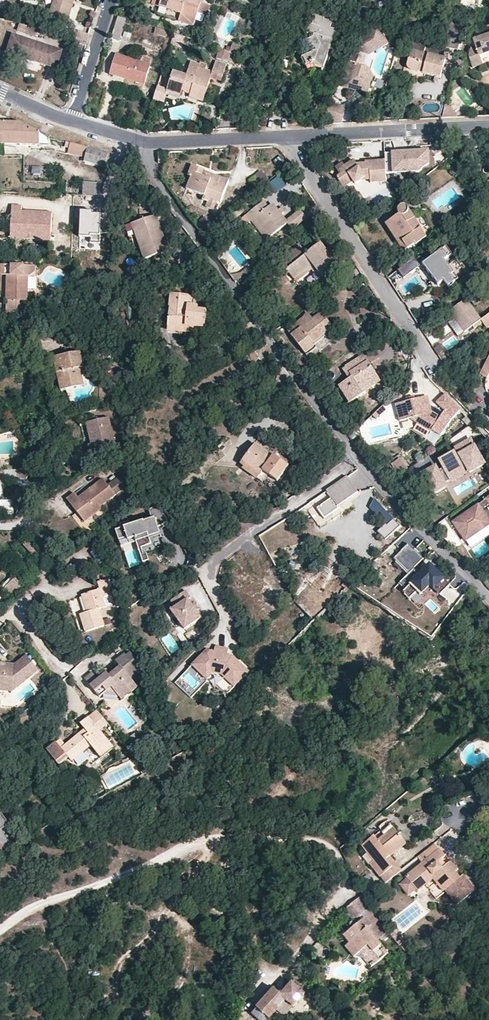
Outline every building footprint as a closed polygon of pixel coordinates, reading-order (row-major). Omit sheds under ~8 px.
[(53,10),(51,9),(49,19),(69,25),(76,1),(72,0),(56,0),(53,10)] [(156,8),(163,10),(164,6),(175,9),(174,13),(184,16),(181,23),(197,28),(201,15),(204,4),(188,0),(158,0),(156,8)] [(212,7),(204,4),(201,15),(209,17),(212,7)] [(318,51),(309,55),(312,63),(322,64),(331,36),(334,36),(337,27),(334,25),(335,21),(327,19),(329,14),(318,11),(312,31),(319,33),(318,36),(312,39),(312,45),(317,47),(318,51)] [(459,45),(465,20),(454,16),(448,42),(459,45)] [(131,23),(120,18),(116,32),(127,34),(131,23)] [(24,24),(38,28),(39,23),(25,19),(24,24)] [(340,85),(366,92),(371,74),(367,67),(362,65),(365,53),(368,54),(373,51),(374,45),(380,46),(386,42),(376,24),(360,34),(353,54),(351,61),(348,60),(340,85)] [(74,39),(88,44),(91,33),(78,28),(74,39)] [(213,36),(204,33),(202,41),(211,44),(213,36)] [(474,39),(476,44),(470,46),(469,55),(472,66),(488,61),(488,34),(474,39)] [(13,36),(7,53),(44,65),(45,63),(55,67),(60,51),(13,36)] [(232,48),(241,52),(244,42),(235,40),(232,48)] [(229,60),(232,48),(222,46),(219,58),(229,60)] [(441,74),(446,57),(414,47),(409,58),(410,62),(414,65),(441,74)] [(312,63),(309,55),(304,57),(307,66),(312,63)] [(132,77),(146,81),(153,60),(145,58),(143,63),(118,56),(112,75),(131,81),(132,77)] [(174,70),(168,89),(182,93),(183,90),(192,93),(191,96),(203,100),(211,77),(221,81),(226,65),(217,62),(213,72),(206,70),(207,65),(201,63),(200,66),(191,63),(187,75),(174,70)] [(145,85),(146,81),(132,77),(131,81),(145,85)] [(158,85),(154,97),(164,101),(166,93),(168,89),(158,85)] [(182,93),(168,89),(166,93),(180,98),(182,93)] [(228,94),(222,109),(233,113),(238,97),(228,94)] [(456,116),(445,100),(441,117),(456,116)] [(327,122),(339,121),(344,106),(328,101),(323,117),(327,122)] [(4,144),(25,144),(29,143),(29,144),(41,144),(39,132),(20,122),(0,122),(0,144),(4,144)] [(39,132),(41,144),(48,144),(46,136),(39,132)] [(112,164),(114,152),(90,146),(70,141),(68,151),(85,155),(84,161),(106,166),(106,163),(112,164)] [(427,153),(390,154),(391,173),(418,174),(429,165),(427,153)] [(352,160),(343,167),(346,172),(340,176),(337,178),(342,185),(346,191),(364,179),(369,179),(370,184),(385,183),(385,173),(391,173),(390,154),(384,154),(384,160),(364,162),(364,164),(355,164),(352,160)] [(193,167),(190,174),(204,180),(210,183),(212,178),(207,176),(208,173),(193,167)] [(346,172),(343,167),(336,171),(340,176),(346,172)] [(260,169),(248,179),(255,188),(267,178),(260,169)] [(204,180),(190,174),(189,176),(192,178),(189,186),(187,190),(191,192),(197,195),(203,197),(201,202),(208,205),(206,210),(214,213),(218,204),(220,205),(229,186),(212,178),(210,183),(204,180)] [(272,194),(287,189),(283,176),(268,181),(272,194)] [(82,196),(100,197),(100,184),(83,183),(82,196)] [(258,218),(271,236),(287,224),(279,213),(273,204),(269,207),(265,202),(248,214),(253,221),(258,218)] [(12,205),(12,230),(22,230),(26,235),(38,235),(42,231),(53,231),(53,212),(26,211),(26,215),(22,215),(23,206),(12,205)] [(81,211),(80,238),(91,239),(91,244),(100,245),(101,216),(92,215),(92,212),(81,211)] [(399,218),(390,224),(404,246),(401,249),(403,252),(405,256),(415,249),(416,251),(428,244),(408,212),(406,211),(402,211),(398,213),(398,216),(399,218)] [(301,214),(287,224),(292,231),(306,221),(301,214)] [(170,251),(157,215),(132,224),(144,260),(170,251)] [(266,239),(271,236),(258,218),(253,221),(266,239)] [(404,246),(390,224),(389,223),(385,224),(401,249),(404,246)] [(12,230),(11,239),(52,240),(53,231),(42,231),(38,235),(26,235),(22,230),(12,230)] [(314,264),(326,280),(341,268),(331,255),(323,245),(309,256),(302,247),(283,262),(295,278),(314,264)] [(427,268),(430,273),(438,286),(443,283),(447,290),(454,286),(453,284),(465,276),(457,263),(451,267),(442,253),(424,264),(427,268)] [(404,278),(418,267),(413,260),(398,271),(404,278)] [(322,283),(326,280),(314,264),(295,278),(298,282),(313,271),(322,283)] [(0,265),(0,270),(5,275),(4,301),(6,301),(5,311),(25,311),(27,276),(32,272),(32,266),(0,265)] [(397,272),(389,278),(393,283),(401,277),(397,272)] [(438,286),(430,273),(425,277),(433,289),(438,286)] [(112,300),(107,289),(96,294),(100,305),(112,300)] [(172,297),(168,331),(186,333),(205,335),(207,314),(198,313),(199,309),(190,308),(191,299),(172,297)] [(451,311),(455,317),(465,331),(472,327),(474,329),(483,323),(481,320),(467,300),(451,311)] [(336,310),(326,318),(335,329),(345,321),(342,316),(336,310)] [(335,329),(326,318),(323,313),(311,323),(307,317),(289,331),(306,352),(316,344),(335,329)] [(465,331),(455,317),(449,322),(454,329),(459,336),(465,331)] [(316,344),(306,352),(310,357),(320,349),(316,344)] [(80,378),(84,377),(83,370),(86,369),(84,353),(57,357),(62,391),(82,388),(80,378)] [(477,373),(487,379),(488,376),(488,354),(477,373)] [(370,383),(373,387),(381,383),(372,368),(365,356),(347,367),(353,377),(339,385),(351,404),(365,395),(364,393),(361,389),(370,383)] [(364,393),(373,387),(370,383),(361,389),(364,393)] [(459,411),(444,396),(436,404),(444,412),(440,419),(431,414),(427,397),(417,399),(416,396),(411,398),(406,399),(407,402),(396,404),(401,421),(407,420),(431,433),(432,431),(440,437),(451,419),(459,411)] [(84,423),(90,444),(93,452),(118,444),(109,415),(84,423)] [(450,439),(453,445),(470,436),(467,430),(450,439)] [(469,474),(484,466),(470,440),(455,448),(460,457),(457,459),(454,453),(439,461),(443,469),(437,471),(435,466),(422,473),(427,482),(429,481),(435,492),(445,486),(444,484),(450,481),(447,476),(461,468),(460,466),(463,464),(469,474)] [(254,442),(240,460),(260,475),(263,470),(272,477),(279,482),(291,466),(276,454),(274,457),(254,442)] [(134,468),(129,454),(116,459),(118,466),(125,464),(128,471),(134,468)] [(408,470),(400,459),(391,465),(399,477),(408,470)] [(260,475),(240,460),(238,463),(251,473),(250,474),(265,485),(272,477),(263,470),(260,475)] [(464,473),(461,468),(447,476),(450,481),(464,473)] [(358,491),(347,476),(326,490),(332,498),(337,506),(358,491)] [(66,501),(84,524),(103,510),(101,508),(126,489),(118,480),(108,487),(103,481),(91,490),(93,493),(87,498),(85,495),(78,500),(73,495),(66,501)] [(432,493),(435,492),(429,481),(427,482),(432,493)] [(337,506),(332,498),(318,507),(326,518),(339,509),(337,506)] [(454,522),(457,527),(466,541),(488,526),(488,499),(454,522)] [(168,519),(158,502),(149,507),(152,516),(144,519),(143,518),(131,522),(130,519),(120,522),(121,525),(115,527),(119,537),(127,534),(129,538),(147,531),(148,535),(149,535),(161,531),(158,524),(168,519)] [(454,530),(457,527),(454,522),(450,516),(447,519),(454,530)] [(149,535),(148,535),(147,531),(129,538),(127,534),(119,537),(121,544),(136,539),(143,560),(148,558),(146,551),(143,552),(141,545),(151,542),(149,535)] [(45,567),(49,563),(22,538),(19,542),(45,567)] [(396,559),(409,572),(415,565),(422,572),(430,564),(410,544),(396,559)] [(98,563),(104,559),(97,548),(90,553),(98,563)] [(422,572),(415,565),(409,572),(401,580),(408,586),(405,589),(412,595),(419,588),(422,591),(432,581),(443,592),(454,581),(436,565),(434,568),(430,564),(422,572)] [(16,577),(23,586),(27,582),(21,574),(16,577)] [(5,587),(13,595),(23,586),(16,577),(5,587)] [(111,594),(106,579),(97,582),(99,589),(83,594),(88,612),(82,614),(87,632),(105,626),(100,609),(106,607),(103,596),(111,594)] [(185,588),(171,598),(175,605),(171,608),(184,628),(200,616),(195,609),(191,603),(188,597),(190,596),(185,588)] [(206,650),(193,664),(207,679),(215,673),(224,677),(233,688),(250,673),(232,654),(228,654),(228,652),(228,648),(215,646),(214,651),(206,650)] [(28,655),(16,664),(0,663),(0,689),(14,691),(40,669),(28,655)] [(114,678),(111,674),(102,681),(96,675),(89,680),(104,699),(116,690),(126,702),(135,694),(131,689),(137,684),(134,680),(147,669),(135,655),(131,658),(129,656),(121,663),(125,669),(119,673),(114,678)] [(116,670),(111,674),(114,678),(119,673),(116,670)] [(131,689),(135,694),(141,689),(137,684),(131,689)] [(100,730),(108,723),(97,709),(80,723),(87,732),(84,735),(81,731),(65,744),(61,747),(55,741),(45,748),(56,761),(66,754),(71,760),(90,745),(99,756),(112,746),(100,730)] [(148,741),(144,736),(139,740),(135,735),(130,739),(138,749),(148,741)] [(61,747),(65,744),(59,737),(55,741),(61,747)] [(61,768),(71,760),(66,754),(56,761),(61,768)] [(2,830),(9,826),(9,825),(8,823),(6,820),(5,818),(0,821),(0,826),(2,830)] [(396,830),(386,839),(391,844),(401,836),(396,830)] [(391,844),(386,839),(380,843),(377,840),(366,849),(377,864),(373,867),(384,879),(398,866),(393,859),(400,852),(408,845),(401,836),(391,844)] [(444,853),(433,841),(422,850),(427,856),(408,873),(410,875),(419,886),(421,888),(426,883),(423,879),(432,871),(439,879),(436,881),(454,902),(474,886),(462,871),(459,874),(454,867),(456,865),(450,857),(444,861),(439,866),(438,864),(435,861),(440,856),(444,853)] [(444,861),(440,856),(435,861),(438,864),(439,866),(444,861)] [(423,879),(426,883),(433,877),(436,881),(439,879),(432,871),(423,879)] [(419,886),(410,875),(402,882),(411,893),(419,886)] [(361,890),(367,897),(374,891),(368,884),(361,890)] [(363,895),(360,893),(345,910),(357,925),(344,936),(351,943),(353,940),(362,950),(369,944),(382,958),(389,952),(378,941),(389,931),(369,907),(363,895)] [(361,952),(362,950),(353,940),(351,943),(346,947),(355,957),(361,952)] [(407,941),(403,945),(407,950),(413,945),(408,940),(407,941)] [(369,944),(362,950),(361,952),(364,956),(363,957),(371,967),(382,958),(369,944)] [(282,991),(274,984),(256,1003),(270,1015),(286,996),(293,1003),(304,991),(291,979),(282,991)]
